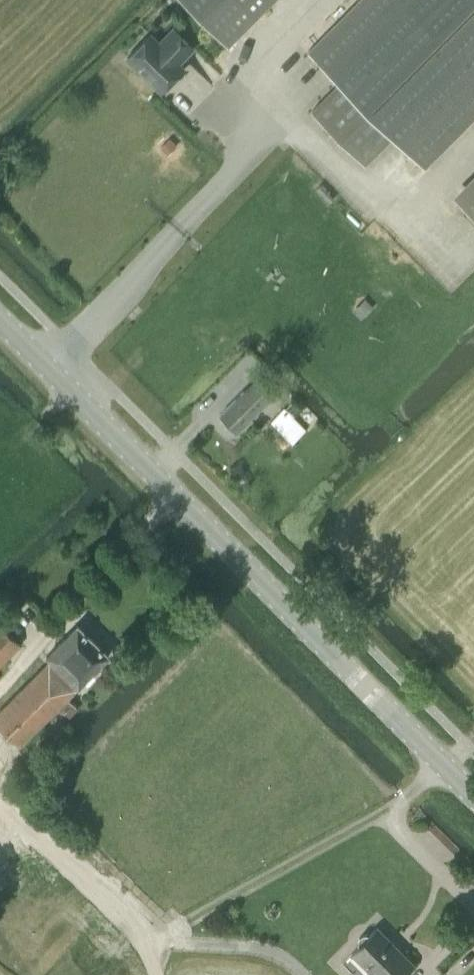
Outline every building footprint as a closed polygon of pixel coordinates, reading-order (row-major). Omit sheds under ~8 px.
[(228,45),(273,0),(183,0),(228,45)] [(392,136),(424,168),(473,118),(473,0),(360,0),(308,52),(339,83),(311,112),(364,165),(392,136)] [(150,35),(127,57),(161,91),(184,69),(177,62),(192,47),(174,28),(159,44),(150,35)] [(473,217),(473,193),(462,205),(473,217)] [(256,379),(219,413),(235,430),(258,409),(270,420),(283,407),(272,396),(256,379)] [(290,403),(285,408),(294,417),(299,412),(290,403)] [(283,407),(270,420),(292,442),(306,428),(294,417),(285,408),(284,406),(283,407)] [(67,696),(108,655),(76,624),(46,655),(49,659),(0,709),(0,724),(20,744),(57,706),(69,717),(79,707),(67,696)] [(21,645),(0,624),(0,667),(21,645)] [(358,944),(351,951),(375,974),(399,974),(412,962),(376,925),(368,933),(367,933),(365,932),(363,933),(360,934),(359,935),(357,938),(357,940),(357,942),(358,944)]
